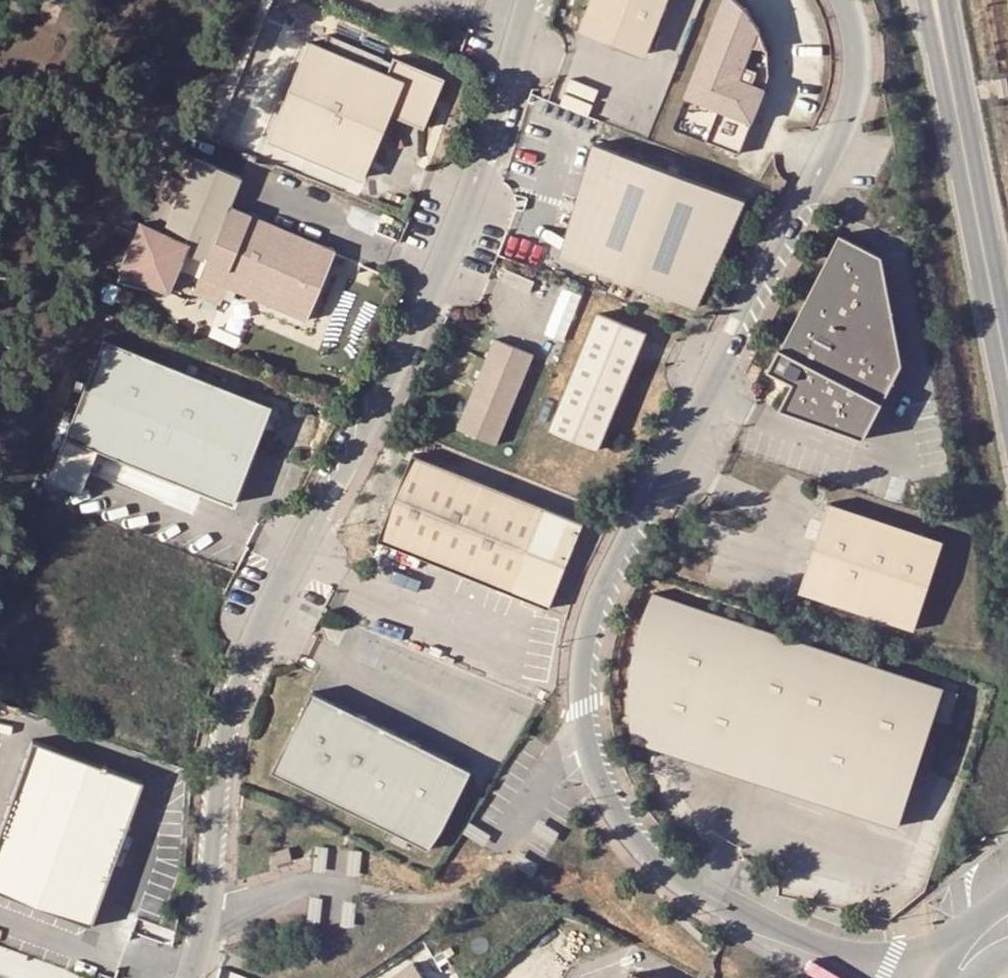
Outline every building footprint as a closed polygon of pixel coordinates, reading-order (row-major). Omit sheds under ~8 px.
[(662,0),(587,0),(576,26),(641,53),(662,0)] [(676,132),(742,159),(768,97),(773,81),(772,57),(766,34),(751,15),(734,0),(731,0),(676,132)] [(359,176),(386,114),(419,128),(441,76),(390,55),(383,74),(304,42),(264,137),(359,176)] [(998,80),(1001,97),(1007,96),(1007,78),(998,80)] [(598,148),(566,259),(699,313),(748,206),(598,148)] [(136,223),(116,270),(164,290),(180,252),(201,261),(195,275),(302,320),(331,250),(224,205),(236,176),(191,157),(159,232),(136,223)] [(783,197),(790,185),(786,181),(784,178),(776,194),(783,197)] [(778,347),(766,370),(791,383),(801,389),(791,414),(860,440),(902,368),(885,260),(841,235),(779,348),(778,347)] [(566,285),(546,334),(566,342),(585,293),(566,285)] [(595,314),(546,431),(599,453),(647,335),(595,314)] [(267,404),(99,338),(62,437),(93,449),(230,502),(267,404)] [(489,447),(528,355),(489,339),(450,431),(489,447)] [(801,389),(791,383),(777,408),(791,414),(801,389)] [(93,449),(62,437),(45,480),(77,493),(93,449)] [(376,539),(547,608),(581,522),(410,453),(376,539)] [(941,542),(824,503),(795,592),(911,630),(941,542)] [(629,731),(630,739),(895,828),(931,720),(945,725),(955,694),(650,592),(647,600),(642,613),(638,624),(634,637),(632,647),(630,658),(628,672),(627,682),(627,694),(627,705),(627,715),(629,731)] [(424,835),(460,754),(318,689),(281,771),(424,835)] [(30,740),(0,823),(0,892),(88,925),(141,782),(30,740)] [(292,856),(288,845),(270,852),(274,863),(292,856)] [(408,962),(387,977),(420,977),(408,962)]
